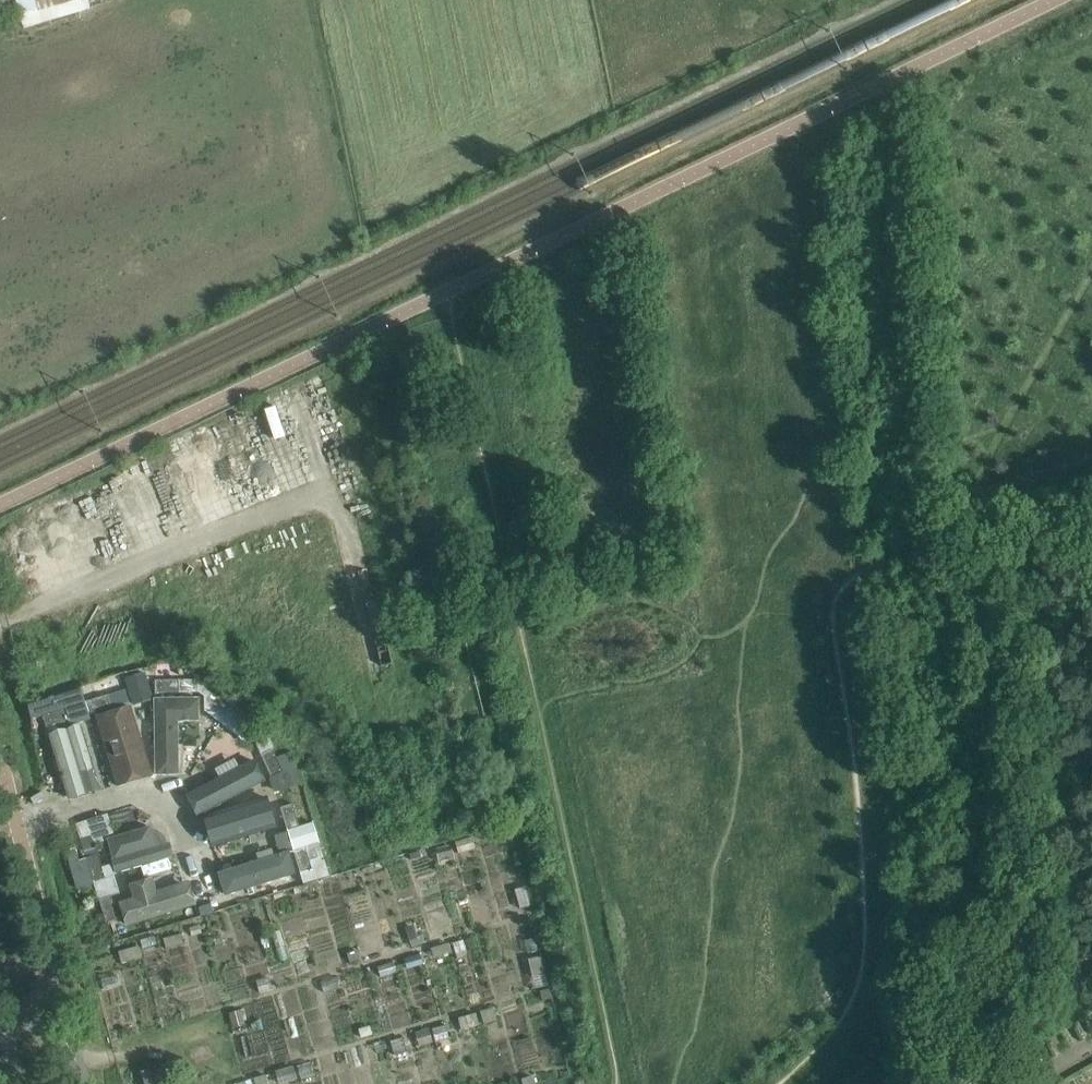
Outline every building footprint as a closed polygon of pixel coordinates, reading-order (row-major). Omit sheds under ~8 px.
[(17,7),(15,0),(0,0),(0,12),(17,7)] [(17,7),(23,29),(90,9),(88,0),(15,0),(17,7)] [(62,534),(60,529),(70,525),(64,511),(40,521),(48,540),(62,534)] [(145,671),(124,675),(129,701),(150,697),(145,671)] [(179,692),(179,679),(155,680),(155,692),(179,692)] [(49,697),(27,703),(31,717),(42,714),(53,711),(65,707),(69,719),(70,724),(89,718),(88,714),(84,701),(80,687),(49,697)] [(107,694),(84,701),(88,714),(111,707),(107,694)] [(203,724),(202,697),(153,698),(155,776),(181,776),(179,723),(203,724)] [(97,717),(116,783),(152,773),(132,706),(97,717)] [(42,714),(46,726),(69,719),(65,707),(53,711),(42,714)] [(48,734),(68,798),(87,792),(81,771),(93,767),(80,724),(48,734)] [(266,730),(252,736),(261,755),(272,750),(274,749),(266,730)] [(272,750),(261,755),(271,777),(282,771),(276,757),(272,750)] [(198,813),(264,779),(254,759),(187,794),(198,813)] [(277,826),(266,797),(205,816),(211,836),(214,845),(277,826)] [(292,803),(280,807),(287,830),(299,826),(292,803)] [(98,853),(88,819),(76,823),(86,857),(98,853)] [(319,841),(314,822),(299,826),(287,830),(293,849),(300,872),(312,868),(305,845),(319,841)] [(107,840),(117,874),(174,856),(170,842),(156,846),(151,827),(107,840)] [(305,845),(312,868),(300,872),(300,873),(303,884),(330,876),(328,869),(326,864),(322,850),(319,841),(305,845)] [(75,848),(66,851),(79,890),(95,885),(93,880),(86,857),(79,859),(75,848)] [(229,894),(296,874),(289,852),(222,872),(229,894)] [(93,880),(106,877),(98,853),(86,857),(93,880)] [(106,877),(93,880),(95,885),(99,899),(111,895),(119,893),(114,874),(106,877)] [(190,904),(184,884),(158,893),(154,878),(128,886),(132,898),(118,902),(125,925),(190,904)] [(106,922),(118,918),(111,895),(99,899),(106,922)] [(211,903),(198,907),(201,915),(213,912),(211,903)] [(414,928),(406,930),(410,940),(417,938),(414,928)]
